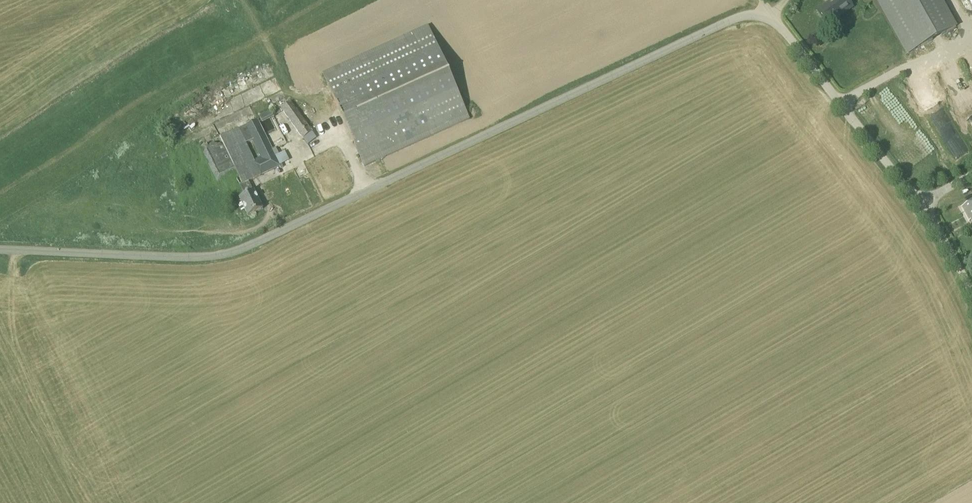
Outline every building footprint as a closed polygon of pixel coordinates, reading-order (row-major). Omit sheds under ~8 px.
[(816,12),(826,26),(852,7),(847,0),(833,0),(816,12)] [(942,0),(878,0),(908,53),(956,26),(942,0)] [(365,166),(469,119),(427,26),(323,73),(365,166)] [(267,67),(270,79),(277,77),(274,65),(267,67)] [(246,78),(249,84),(265,76),(262,70),(246,78)] [(958,102),(971,127),(971,96),(964,83),(956,87),(963,100),(958,102)] [(189,121),(198,115),(191,102),(181,108),(189,121)] [(311,131),(290,102),(281,109),(303,139),(312,132),(314,136),(320,132),(316,127),(311,131)] [(280,167),(257,121),(246,127),(261,158),(254,162),(239,130),(201,148),(218,184),(237,174),(242,185),(240,186),(245,196),(239,199),(248,217),(263,210),(254,192),(253,192),(249,183),(261,177),(261,176),(280,167)] [(961,208),(968,221),(971,220),(971,222),(971,202),(961,208)]
